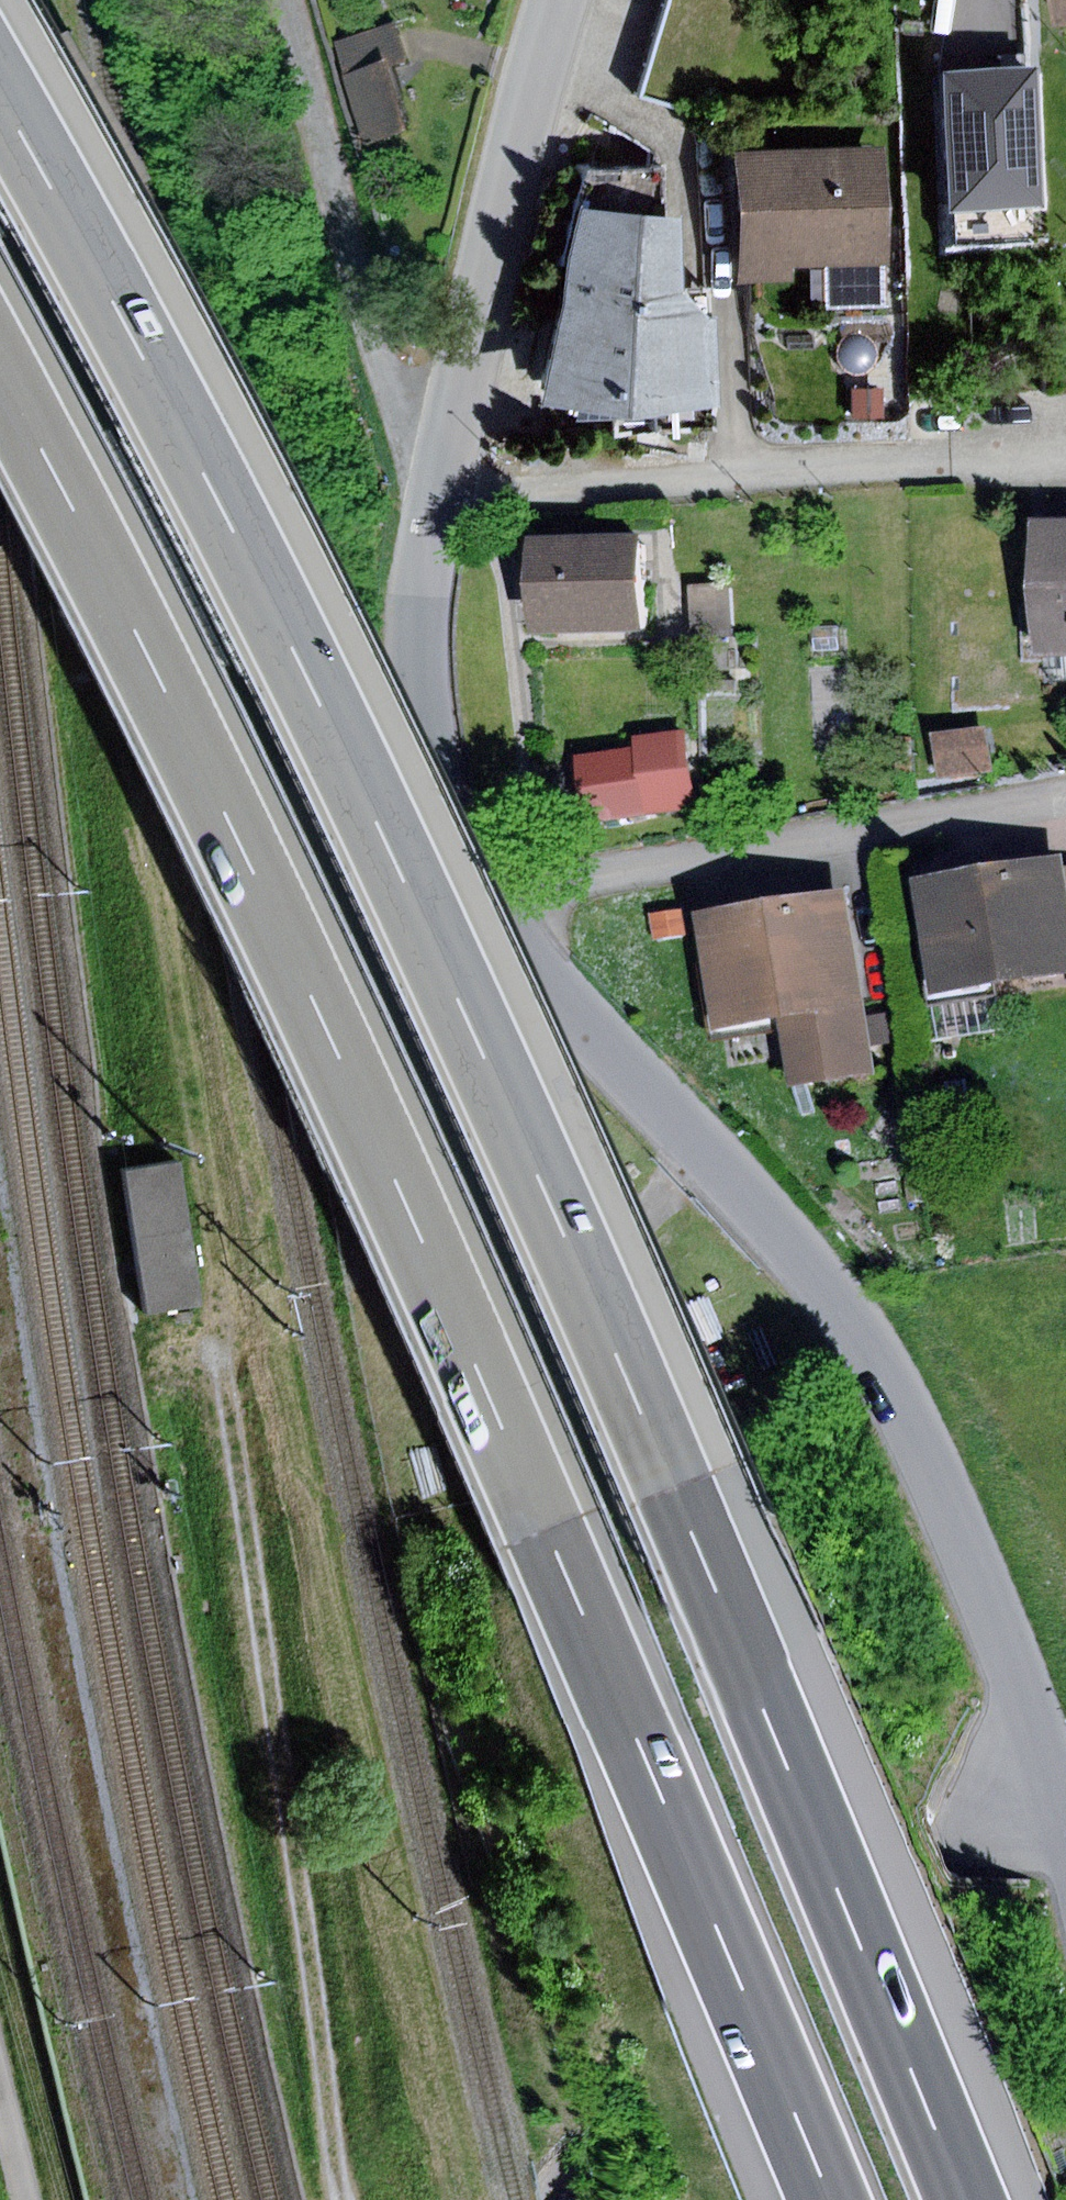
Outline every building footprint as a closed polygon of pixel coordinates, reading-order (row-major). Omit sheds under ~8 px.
[(747,0),(657,0),(628,93),(692,114),(727,101),(757,3),(747,0)] [(395,22),(331,42),(363,142),(405,129),(385,68),(407,61),(395,22)] [(1043,66),(946,69),(952,227),(1048,224),(1043,66)] [(876,138),(715,144),(720,279),(783,276),(782,261),(881,257),(876,138)] [(567,163),(560,199),(509,388),(510,406),(600,407),(602,432),(650,426),(702,424),(701,279),(659,280),(657,209),(651,208),(649,160),(567,163)] [(875,387),(846,387),(846,416),(875,415),(875,387)] [(1033,520),(1034,660),(1065,660),(1065,520),(1033,520)] [(642,535),(532,538),(535,633),(645,630),(642,535)] [(727,583),(690,585),(693,636),(730,634),(727,583)] [(985,727),(932,733),(937,778),(990,772),(985,727)] [(634,749),(574,757),(582,821),(697,807),(687,729),(632,736),(634,749)] [(909,882),(927,994),(1065,973),(1065,899),(1061,865),(1061,859),(909,882)] [(846,889),(698,912),(715,1027),(779,1017),(790,1088),(875,1075),(846,889)] [(681,910),(649,914),(652,939),(684,935),(681,910)] [(997,994),(933,1004),(938,1038),(1003,1028),(997,994)] [(168,1154),(112,1164),(137,1311),(193,1301),(168,1154)]
